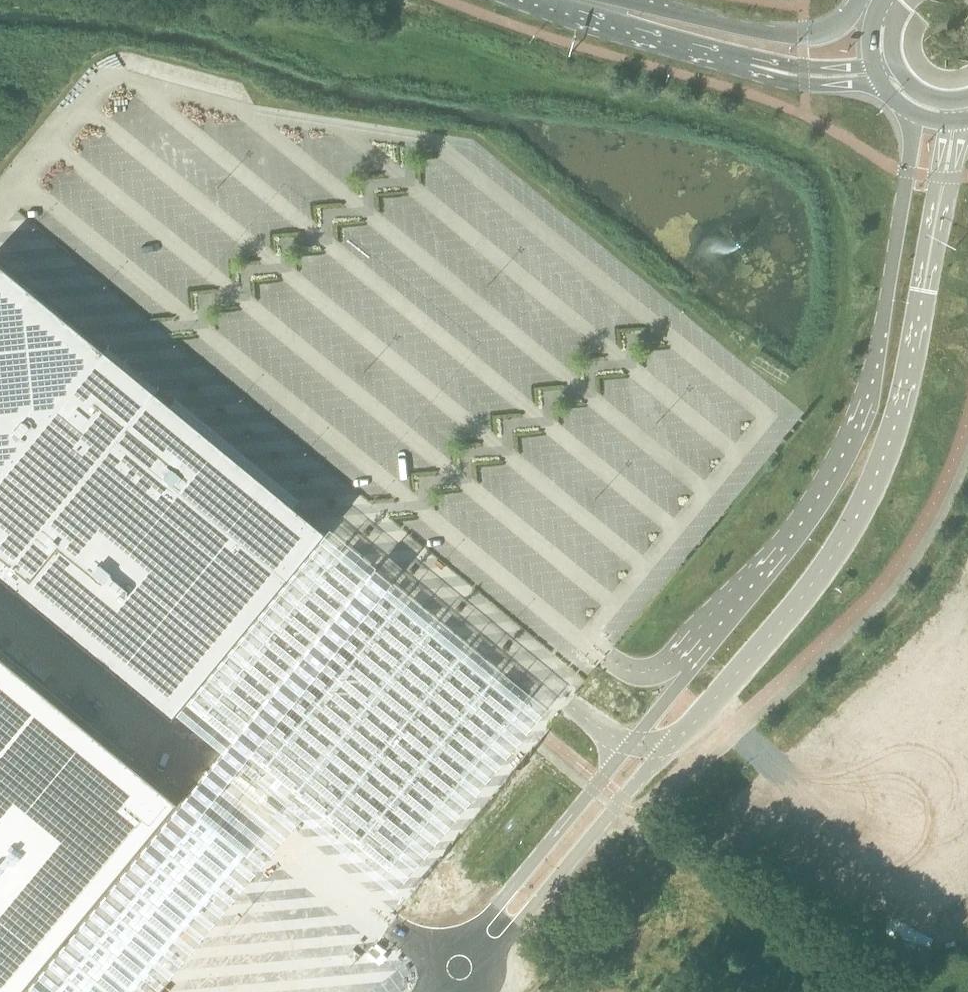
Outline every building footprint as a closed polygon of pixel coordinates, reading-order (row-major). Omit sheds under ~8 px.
[(174,716),(327,530),(0,261),(0,573),(174,716)] [(524,706),(321,539),(188,701),(316,807),(390,868),(524,706)] [(181,797),(0,648),(0,991),(20,991),(181,797)] [(20,991),(54,991),(58,988),(62,991),(106,991),(109,989),(113,991),(133,991),(248,852),(202,814),(185,800),(181,797),(20,991)]
